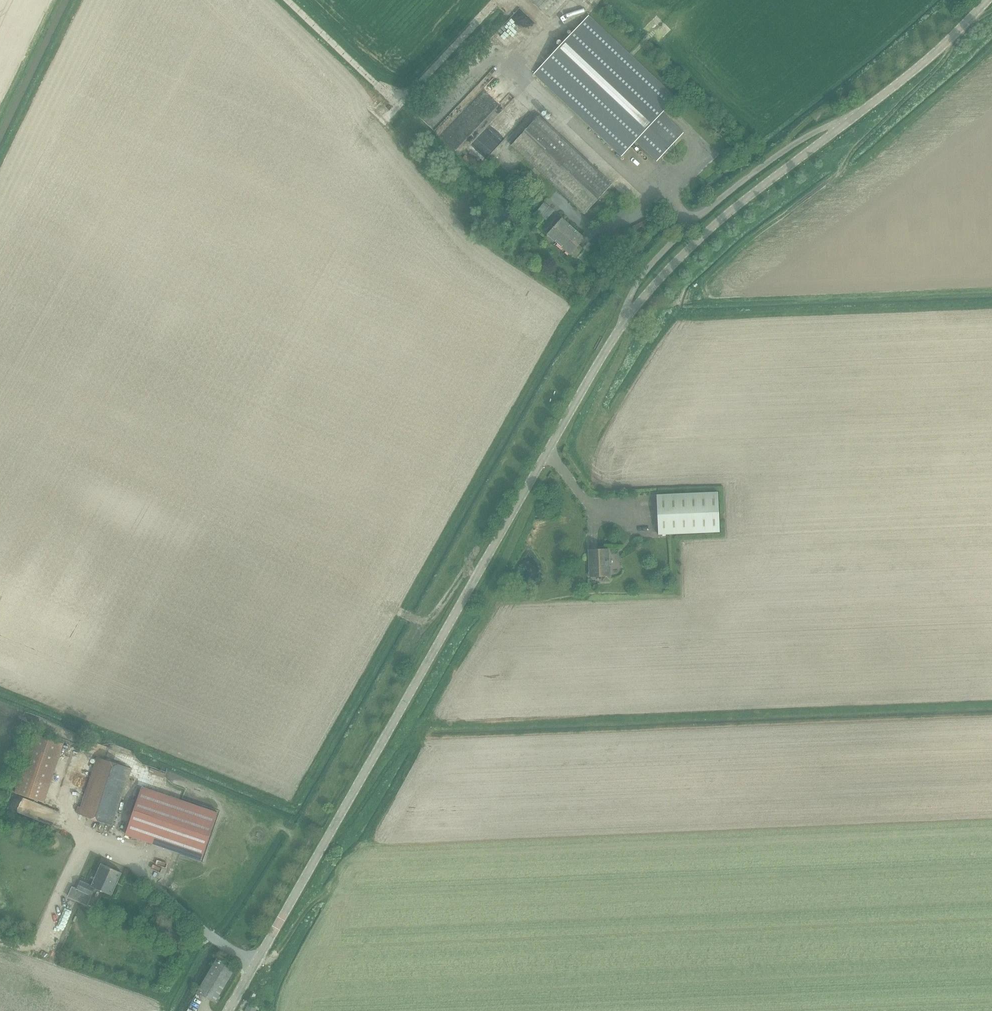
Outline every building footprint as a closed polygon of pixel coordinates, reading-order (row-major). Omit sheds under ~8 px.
[(550,18),(567,0),(530,0),(550,18)] [(587,14),(532,72),(622,156),(636,141),(657,161),(683,133),(662,113),(676,98),(587,14)] [(538,116),(511,145),(584,214),(611,184),(538,116)] [(536,212),(545,220),(554,211),(544,202),(536,212)] [(547,235),(562,248),(570,254),(575,258),(583,248),(579,244),(584,238),(558,216),(552,223),(556,226),(547,235)] [(518,228),(513,234),(518,238),(523,231),(518,228)] [(719,532),(718,492),(657,495),(658,535),(719,532)] [(609,581),(611,579),(610,575),(609,575),(608,549),(589,550),(590,576),(602,576),(602,579),(604,581),(609,581)] [(63,745),(33,736),(15,793),(44,802),(63,745)] [(87,744),(83,754),(90,756),(94,747),(87,744)] [(112,825),(131,768),(98,757),(79,814),(112,825)] [(142,787),(126,834),(202,860),(218,813),(142,787)] [(73,887),(68,896),(87,905),(91,896),(92,896),(96,888),(111,895),(122,872),(102,863),(92,885),(81,881),(78,880),(75,888),(73,887)] [(71,911),(67,910),(63,921),(73,925),(79,907),(73,905),(71,911)] [(283,920),(291,923),(294,915),(286,912),(283,920)] [(157,918),(153,925),(158,927),(162,921),(157,918)] [(218,957),(213,966),(197,992),(215,1002),(235,968),(218,957)]
